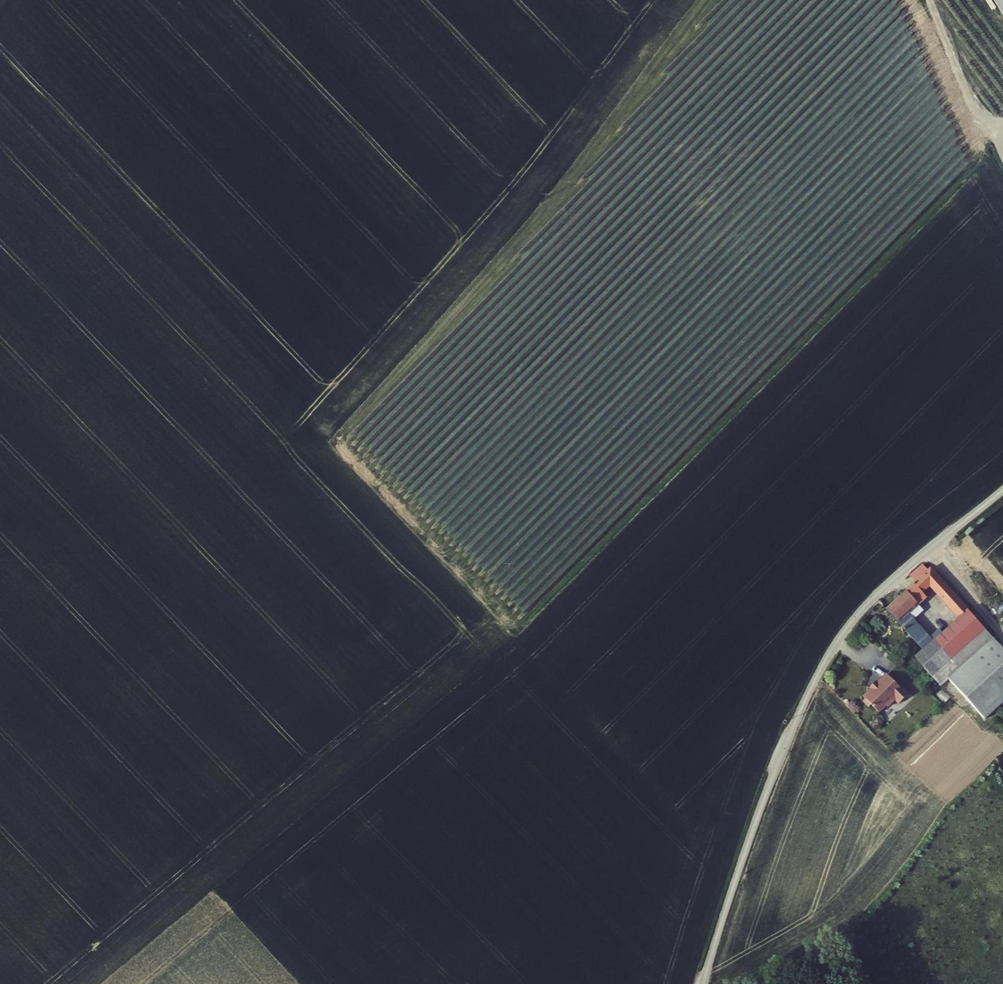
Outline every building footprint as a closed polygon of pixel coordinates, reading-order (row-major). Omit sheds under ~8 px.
[(972,613),(935,570),(933,572),(929,567),(916,577),(920,582),(918,585),(927,595),(935,589),(963,621),(972,613)] [(918,585),(910,592),(922,606),(931,599),(927,595),(918,585)] [(889,610),(909,634),(914,629),(948,667),(962,654),(947,636),(944,633),(932,642),(915,622),(926,611),(922,606),(910,592),(889,610)] [(972,613),(963,621),(947,636),(962,654),(988,631),(972,613)] [(914,629),(909,634),(926,653),(918,660),(934,679),(948,667),(914,629)] [(943,689),(951,682),(997,641),(988,631),(962,654),(948,667),(954,673),(940,686),(943,689)] [(951,682),(986,723),(1002,708),(1002,648),(997,641),(951,682)] [(954,673),(948,667),(934,679),(940,686),(954,673)] [(905,691),(890,675),(881,684),(882,686),(876,691),(875,690),(867,698),(869,700),(867,702),(873,708),(875,706),(882,714),(890,707),(891,709),(899,701),(903,705),(911,697),(905,691)] [(881,684),(880,683),(874,689),(875,690),(876,691),(882,686),(881,684)]
